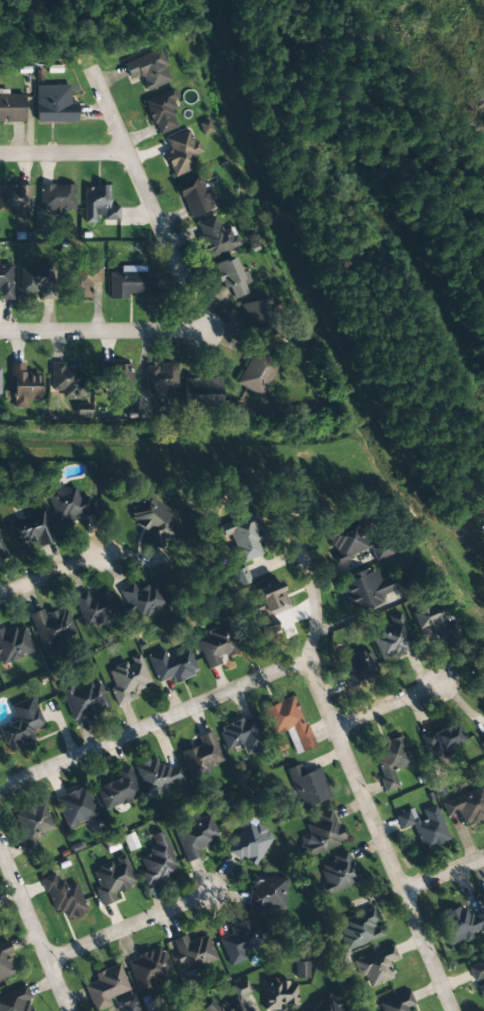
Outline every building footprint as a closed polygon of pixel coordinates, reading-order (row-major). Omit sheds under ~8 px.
[(122,63),(128,79),(140,75),(145,91),(172,81),(161,49),(122,63)] [(35,85),(35,123),(75,123),(75,103),(68,103),(68,85),(35,85)] [(178,106),(171,89),(142,102),(157,136),(176,127),(168,110),(178,106)] [(23,123),(23,94),(0,94),(0,123),(23,123)] [(199,124),(203,136),(213,132),(208,121),(199,124)] [(172,177),(197,167),(193,155),(199,153),(189,129),(165,139),(169,150),(162,153),(172,177)] [(200,176),(175,190),(192,219),(216,205),(200,176)] [(39,213),(74,213),(74,185),(39,185),(39,213)] [(30,211),(30,186),(0,186),(0,211),(30,211)] [(117,205),(107,205),(107,186),(84,186),(84,222),(117,221),(117,205)] [(208,259),(239,245),(231,227),(221,231),(214,216),(193,225),(208,259)] [(213,265),(222,288),(227,286),(233,299),(247,293),(232,257),(213,265)] [(0,261),(0,299),(11,299),(11,261),(0,261)] [(20,292),(51,293),(52,264),(20,264),(20,292)] [(63,268),(63,298),(90,298),(90,284),(99,284),(99,268),(63,268)] [(152,268),(120,269),(120,273),(107,273),(107,296),(152,296),(152,268)] [(239,305),(246,330),(273,323),(266,298),(239,305)] [(260,396),(277,362),(253,350),(236,384),(260,396)] [(61,398),(87,398),(87,379),(80,379),(80,368),(64,368),(64,362),(50,362),(50,390),(61,390),(61,398)] [(23,363),(10,363),(10,408),(27,408),(27,401),(39,401),(38,373),(23,373),(23,363)] [(145,398),(152,398),(152,411),(177,410),(175,363),(144,364),(145,398)] [(102,365),(102,398),(130,398),(130,365),(102,365)] [(183,378),(183,409),(220,409),(220,378),(183,378)] [(57,524),(86,515),(77,485),(48,494),(57,524)] [(167,537),(180,517),(143,494),(128,518),(151,532),(145,541),(159,550),(167,536),(167,537)] [(14,545),(35,538),(38,546),(52,541),(41,510),(6,523),(14,545)] [(263,554),(250,514),(218,524),(222,537),(228,535),(236,563),(263,554)] [(370,552),(373,561),(391,555),(386,539),(366,545),(358,520),(326,530),(336,563),(370,552)] [(350,611),(400,593),(394,575),(378,580),(373,567),(339,579),(350,611)] [(121,594),(132,621),(164,607),(153,581),(121,594)] [(256,590),(259,599),(249,602),(255,620),(289,608),(279,582),(256,590)] [(107,592),(89,598),(86,591),(72,595),(84,628),(115,618),(107,592)] [(411,613),(418,629),(429,624),(436,640),(455,632),(441,600),(411,613)] [(65,608),(44,616),(41,608),(28,613),(42,651),(77,638),(65,608)] [(380,659),(413,647),(400,610),(386,615),(390,625),(370,633),(380,659)] [(263,637),(277,632),(272,618),(259,623),(263,637)] [(32,652),(21,621),(0,629),(0,664),(32,652)] [(195,636),(206,668),(220,663),(219,660),(236,653),(226,625),(195,636)] [(378,673),(366,648),(336,663),(348,687),(378,673)] [(172,682),(196,674),(188,650),(166,657),(163,650),(147,655),(156,682),(170,677),(172,682)] [(115,705),(130,700),(128,692),(149,685),(139,656),(106,667),(113,687),(109,688),(115,705)] [(73,689),(70,682),(59,687),(71,719),(108,706),(98,680),(73,689)] [(312,747),(293,696),(260,708),(271,735),(286,730),(295,754),(312,747)] [(6,751),(33,742),(29,730),(41,726),(31,697),(8,704),(14,720),(0,725),(0,734),(6,751)] [(241,744),(245,756),(264,750),(253,715),(217,726),(225,749),(241,744)] [(420,735),(425,750),(435,746),(438,754),(462,745),(453,722),(420,735)] [(211,731),(196,736),(199,745),(181,752),(189,778),(223,766),(211,731)] [(384,791),(397,787),(392,770),(408,765),(400,736),(370,745),(384,791)] [(178,763),(159,769),(154,757),(134,764),(144,793),(184,779),(178,763)] [(318,767),(302,773),(299,763),(285,768),(300,808),(329,797),(318,767)] [(95,787),(104,810),(139,796),(128,765),(114,771),(117,779),(95,787)] [(65,827),(96,815),(84,786),(54,797),(65,827)] [(447,816),(459,812),(464,824),(483,817),(483,794),(481,787),(441,802),(447,816)] [(12,814),(26,852),(39,847),(35,837),(53,830),(43,802),(12,814)] [(394,816),(399,829),(412,825),(421,850),(448,841),(435,805),(421,810),(424,819),(416,822),(412,809),(394,816)] [(304,858),(343,842),(330,811),(303,822),(311,841),(299,846),(304,858)] [(199,855),(196,849),(219,838),(208,814),(172,831),(187,861),(199,855)] [(228,852),(254,867),(271,836),(245,822),(228,852)] [(136,856),(146,884),(177,873),(161,831),(151,836),(156,849),(136,856)] [(323,896),(358,882),(346,851),(317,863),(325,882),(319,884),(323,896)] [(134,884),(124,857),(89,870),(102,905),(114,900),(111,892),(134,884)] [(74,883),(60,888),(55,873),(40,878),(53,913),(62,909),(66,919),(85,913),(74,883)] [(286,878),(252,875),(248,913),(266,914),(266,906),(283,908),(286,878)] [(468,917),(464,904),(436,914),(447,946),(483,933),(483,912),(468,917)] [(383,934),(371,907),(334,923),(346,950),(383,934)] [(263,945),(254,918),(228,927),(230,935),(219,939),(229,966),(247,960),(244,952),(263,945)] [(187,941),(185,936),(172,939),(180,971),(215,962),(209,936),(187,941)] [(10,955),(5,941),(0,943),(0,979),(12,975),(5,956),(10,955)] [(354,959),(364,988),(392,979),(387,961),(396,958),(392,946),(354,959)] [(137,992),(173,979),(162,947),(126,960),(137,992)] [(309,962),(296,962),(296,979),(309,979),(309,962)] [(468,968),(481,1002),(483,1001),(483,962),(468,968)] [(95,980),(83,985),(93,1010),(96,1010),(111,1005),(109,999),(118,995),(124,1010),(136,1010),(119,964),(92,973),(95,980)] [(263,979),(263,1008),(296,1008),(296,979),(263,979)] [(236,995),(219,1010),(211,1000),(203,1007),(206,1010),(249,1010),(239,1000),(249,990),(240,980),(230,989),(236,995)] [(24,986),(0,996),(0,1010),(28,1010),(24,1001),(29,998),(24,986)] [(408,991),(378,1002),(381,1010),(407,1010),(406,1008),(413,1006),(408,991)] [(326,992),(311,1010),(348,1010),(349,1010),(326,992)]
